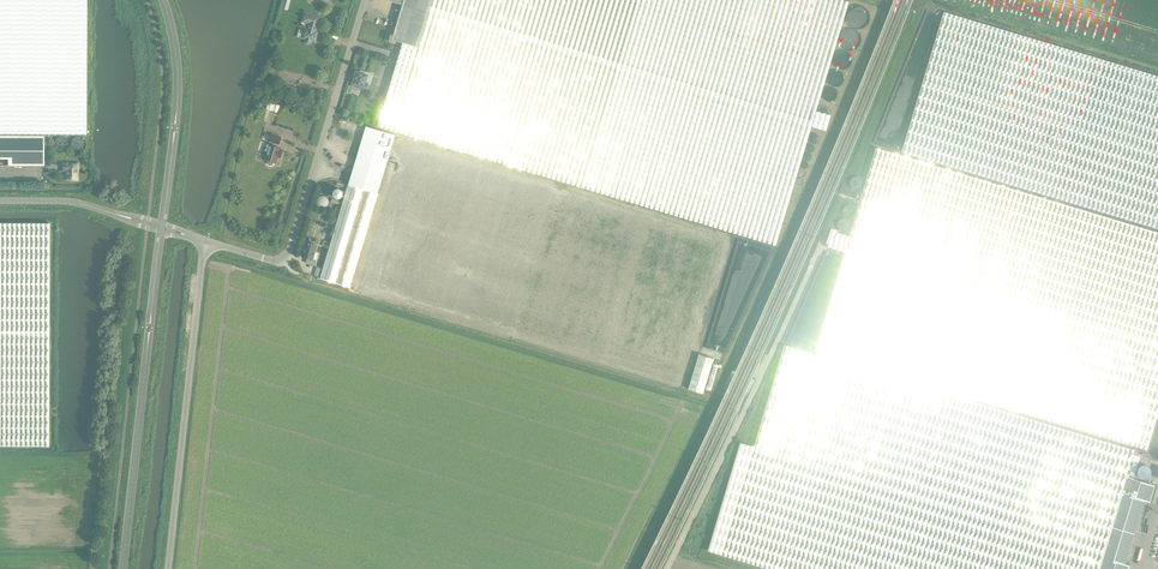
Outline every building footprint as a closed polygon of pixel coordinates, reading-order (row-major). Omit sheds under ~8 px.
[(44,135),(86,135),(87,0),(0,0),(0,135),(44,135)] [(400,105),(385,101),(377,126),(775,245),(811,126),(826,131),(830,115),(816,110),(848,2),(843,0),(431,0),(417,47),(400,105)] [(417,47),(431,0),(388,0),(402,5),(393,35),(391,34),(389,41),(395,43),(396,41),(402,43),(417,47)] [(321,16),(304,11),(301,22),(308,24),(307,28),(305,28),(301,38),(305,39),(305,40),(305,41),(305,42),(306,43),(307,44),(309,44),(310,44),(311,43),(312,42),(312,41),(315,42),(318,32),(315,31),(316,26),(318,27),(321,16)] [(943,12),(901,152),(1157,229),(1157,76),(943,12)] [(402,43),(385,101),(400,105),(417,47),(402,43)] [(369,84),(370,84),(373,74),(367,72),(366,73),(362,72),(361,73),(357,72),(353,82),(359,84),(359,85),(367,88),(369,84)] [(366,126),(348,185),(378,194),(395,135),(366,126)] [(268,160),(268,161),(268,162),(268,163),(268,164),(269,165),(270,165),(271,165),(272,165),(273,164),(273,163),(274,162),(276,163),(278,157),(280,158),(281,156),(280,155),(281,152),(282,152),(283,149),(281,149),(281,148),(278,147),(279,144),(281,137),(272,134),(270,141),(274,142),(270,153),(268,152),(266,159),(268,160)] [(0,135),(0,159),(7,159),(7,166),(44,166),(44,135),(0,135)] [(875,148),(849,236),(840,233),(835,249),(844,252),(815,350),(1147,449),(1157,412),(1157,233),(875,148)] [(66,171),(66,180),(72,180),(72,177),(77,177),(77,171),(78,171),(78,163),(62,163),(62,171),(66,171)] [(320,277),(320,278),(349,287),(378,194),(348,185),(323,268),(320,277)] [(48,446),(49,223),(0,223),(0,445),(48,446)] [(306,263),(315,266),(316,260),(313,259),(317,245),(314,244),(314,243),(313,242),(311,241),(310,242),(310,243),(306,242),(302,257),(307,258),(306,263)] [(1126,477),(1134,450),(784,345),(764,412),(754,447),(740,442),(707,551),(769,568),(1100,568),(1126,477)] [(699,355),(688,389),(703,393),(709,374),(713,359),(699,355)] [(1126,477),(1100,568),(1128,568),(1130,565),(1125,564),(1144,501),(1150,503),(1155,485),(1126,477)]
